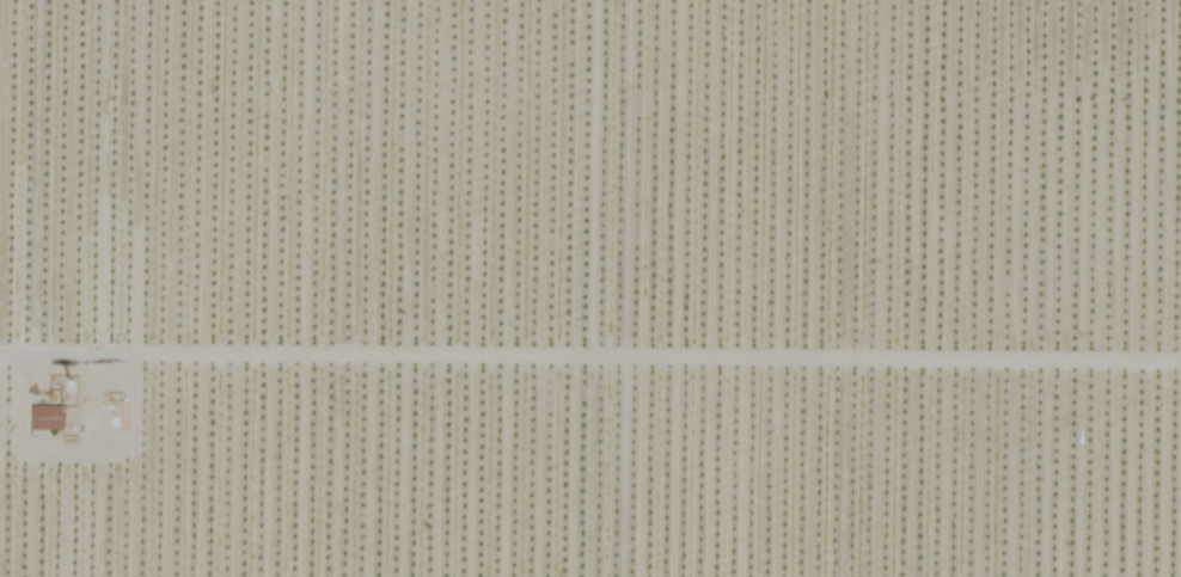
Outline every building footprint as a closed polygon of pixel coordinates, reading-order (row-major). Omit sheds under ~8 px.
[(27,430),(60,430),(60,405),(27,405),(27,430)]
